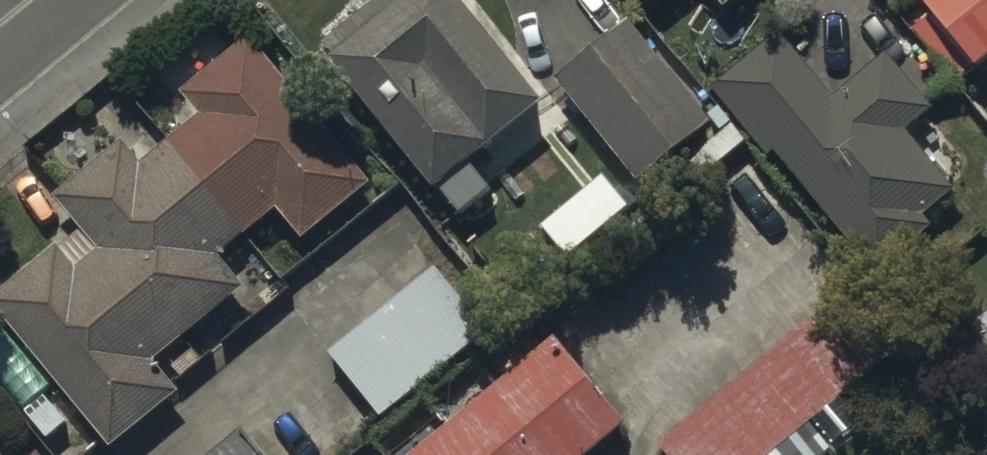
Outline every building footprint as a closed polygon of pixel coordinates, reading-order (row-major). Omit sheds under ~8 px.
[(332,75),(435,201),(439,198),(461,225),(492,200),(473,177),(547,116),(452,0),(397,0),(328,57),(338,70),(332,75)] [(729,23),(757,0),(711,0),(729,23)] [(556,86),(639,188),(714,127),(632,25),(556,86)] [(785,40),(714,97),(771,167),(777,162),(878,286),(935,240),(925,228),(956,202),(908,143),(935,121),(889,63),(837,105),(785,40)] [(0,304),(0,324),(111,454),(120,454),(182,403),(156,373),(246,298),(222,269),(281,219),(303,246),(368,191),(249,50),(185,104),(203,125),(143,175),(124,153),(58,208),(82,236),(0,304)] [(490,339),(436,275),(331,364),(385,428),(490,339)] [(663,452),(665,454),(785,454),(897,364),(846,302),(663,452)] [(630,438),(557,352),(435,454),(609,454),(630,438)] [(237,454),(253,454),(246,447),(237,454)]
